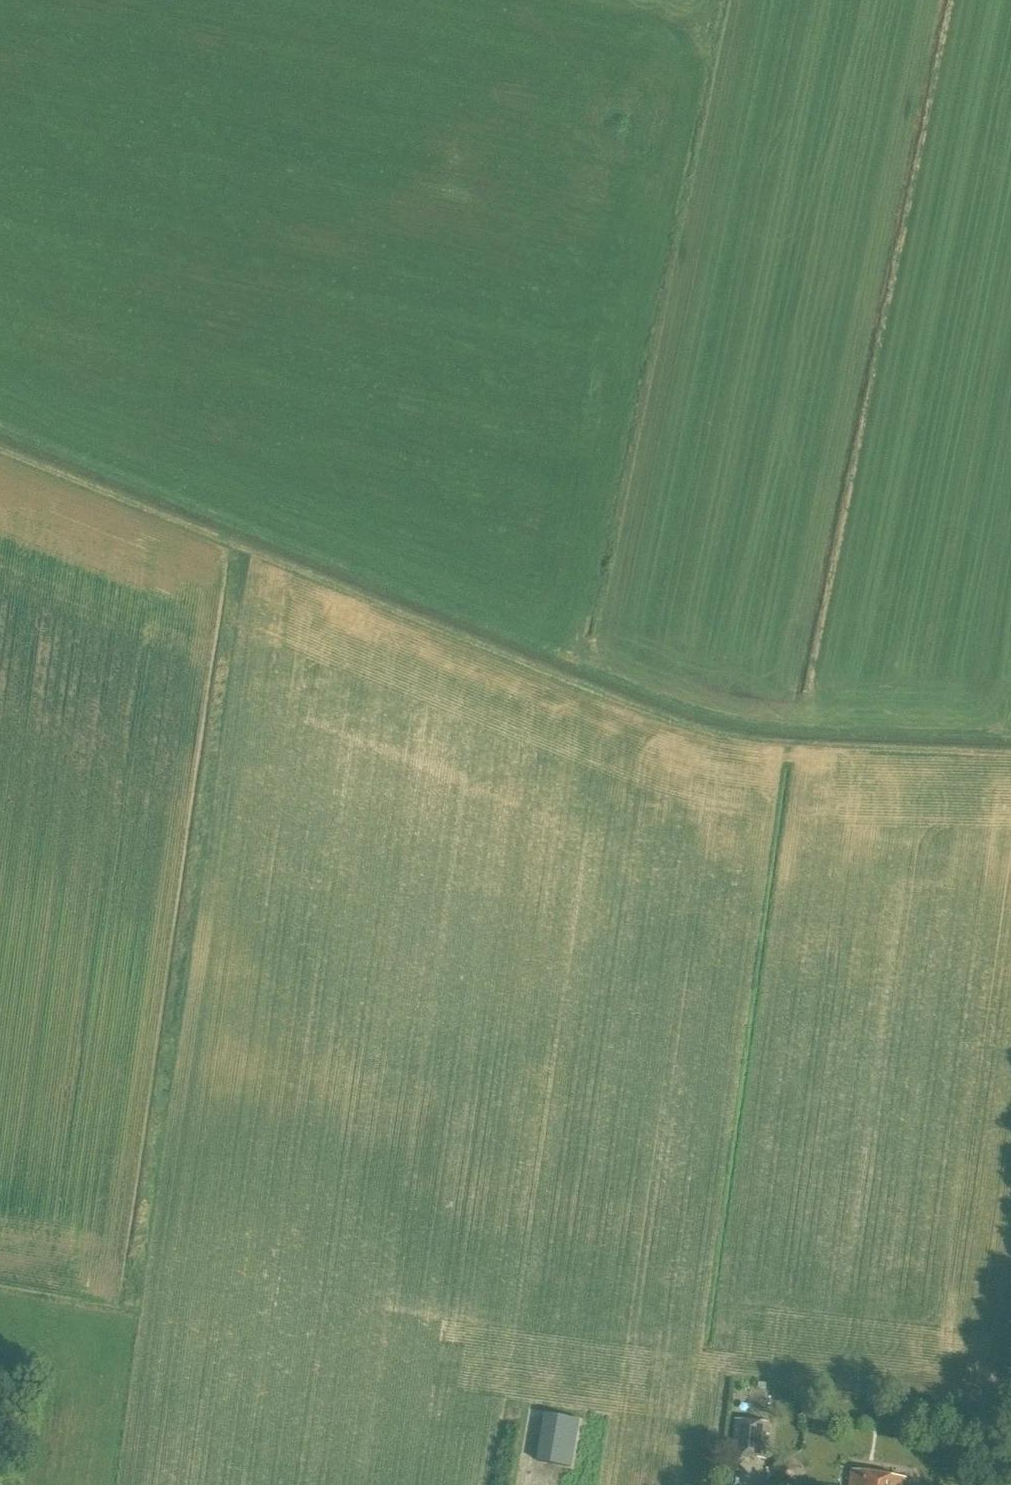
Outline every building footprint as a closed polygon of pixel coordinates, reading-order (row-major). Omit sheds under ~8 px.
[(652,1431),(656,1398),(577,1387),(573,1417),(543,1413),(536,1462),(570,1467),(569,1474),(593,1477),(600,1424),(652,1431)] [(812,1430),(827,1432),(829,1418),(814,1417),(812,1430)] [(767,1458),(769,1421),(734,1419),(732,1456),(767,1458)] [(849,1473),(847,1484),(901,1484),(902,1480),(849,1473)]
